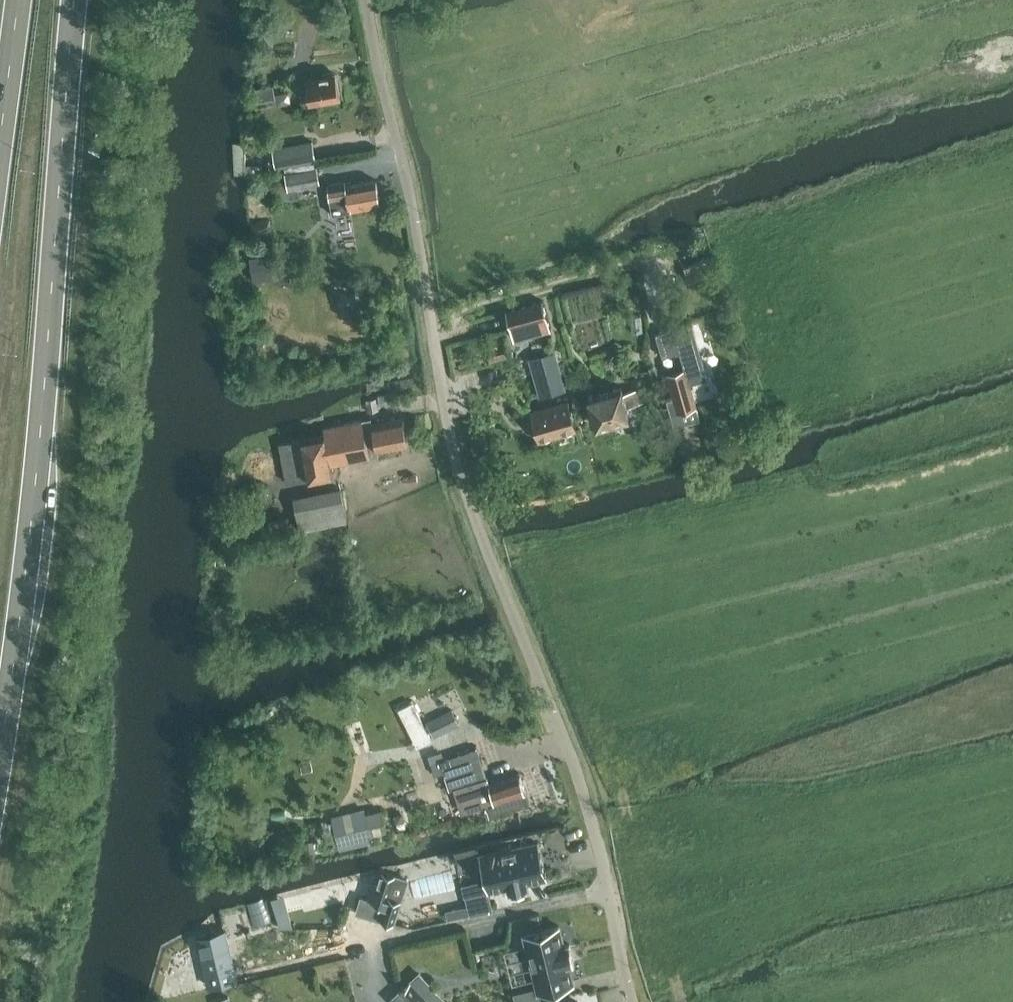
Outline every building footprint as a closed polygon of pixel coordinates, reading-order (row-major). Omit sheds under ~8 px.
[(305,79),(310,103),(340,97),(336,73),(305,79)] [(257,86),(259,101),(277,98),(274,83),(257,86)] [(272,146),(276,167),(317,160),(313,138),(272,146)] [(285,173),(288,189),(320,184),(317,168),(285,173)] [(328,184),(330,198),(333,214),(351,211),(351,206),(380,201),(377,180),(346,185),(345,181),(328,184)] [(253,271),(255,282),(274,279),(275,283),(293,280),(290,264),(253,271)] [(542,300),(506,310),(510,328),(533,322),(536,333),(550,329),(542,300)] [(692,322),(655,333),(662,356),(679,351),(684,368),(685,368),(690,383),(707,378),(692,322)] [(554,352),(530,358),(540,395),(565,388),(554,352)] [(684,368),(667,373),(677,411),(696,406),(690,383),(685,368),(684,368)] [(643,402),(639,388),(623,392),(621,386),(588,395),(596,424),(629,415),(627,406),(643,402)] [(531,411),(539,440),(577,429),(568,400),(531,411)] [(327,434),(290,441),(279,444),(286,482),(311,477),(311,478),(334,473),(333,464),(379,456),(377,449),(371,418),(326,426),(327,434)] [(373,424),(377,449),(408,443),(403,418),(373,424)] [(237,529),(253,531),(255,516),(264,518),(268,487),(244,484),(237,529)] [(294,498),(300,530),(347,520),(341,488),(294,498)] [(457,714),(430,723),(431,726),(424,729),(414,700),(393,707),(406,745),(427,738),(425,734),(433,732),(434,735),(461,726),(457,714)] [(479,781),(489,814),(529,801),(525,792),(526,792),(520,774),(489,784),(477,746),(439,759),(450,791),(479,781)] [(339,811),(342,843),(373,839),(369,807),(339,811)] [(547,876),(538,842),(481,855),(488,890),(508,885),(510,891),(529,887),(528,881),(547,876)] [(395,875),(382,871),(373,901),(385,905),(381,918),(394,922),(401,900),(388,896),(395,875)] [(521,915),(523,931),(543,929),(541,913),(521,915)] [(559,925),(524,934),(539,992),(574,983),(569,964),(575,963),(570,944),(564,945),(559,925)] [(186,974),(189,985),(170,989),(171,994),(240,980),(229,927),(195,933),(202,970),(186,974)] [(411,981),(401,990),(410,1001),(409,1001),(423,1001),(427,998),(411,981)] [(599,990),(579,995),(581,1001),(601,1001),(599,990)]
